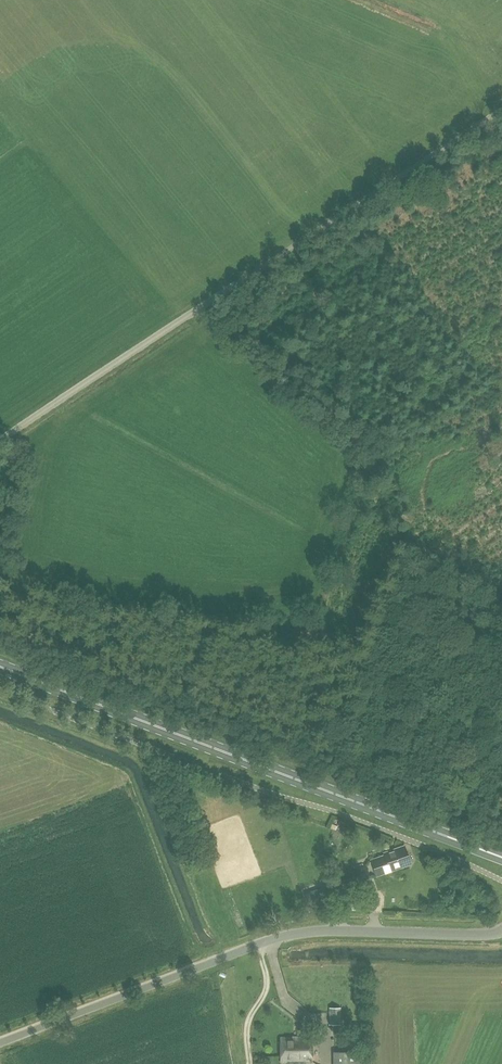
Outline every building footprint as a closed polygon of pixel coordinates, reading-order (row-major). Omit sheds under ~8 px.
[(376,875),(409,864),(410,861),(405,848),(402,847),(384,853),(384,855),(371,860),(376,875)] [(340,1025),(341,1008),(329,1008),(329,1021),(329,1024),(340,1025)] [(311,1037),(280,1037),(280,1062),(311,1062),(311,1037)] [(333,1051),(333,1063),(361,1063),(361,1051),(333,1051)]
